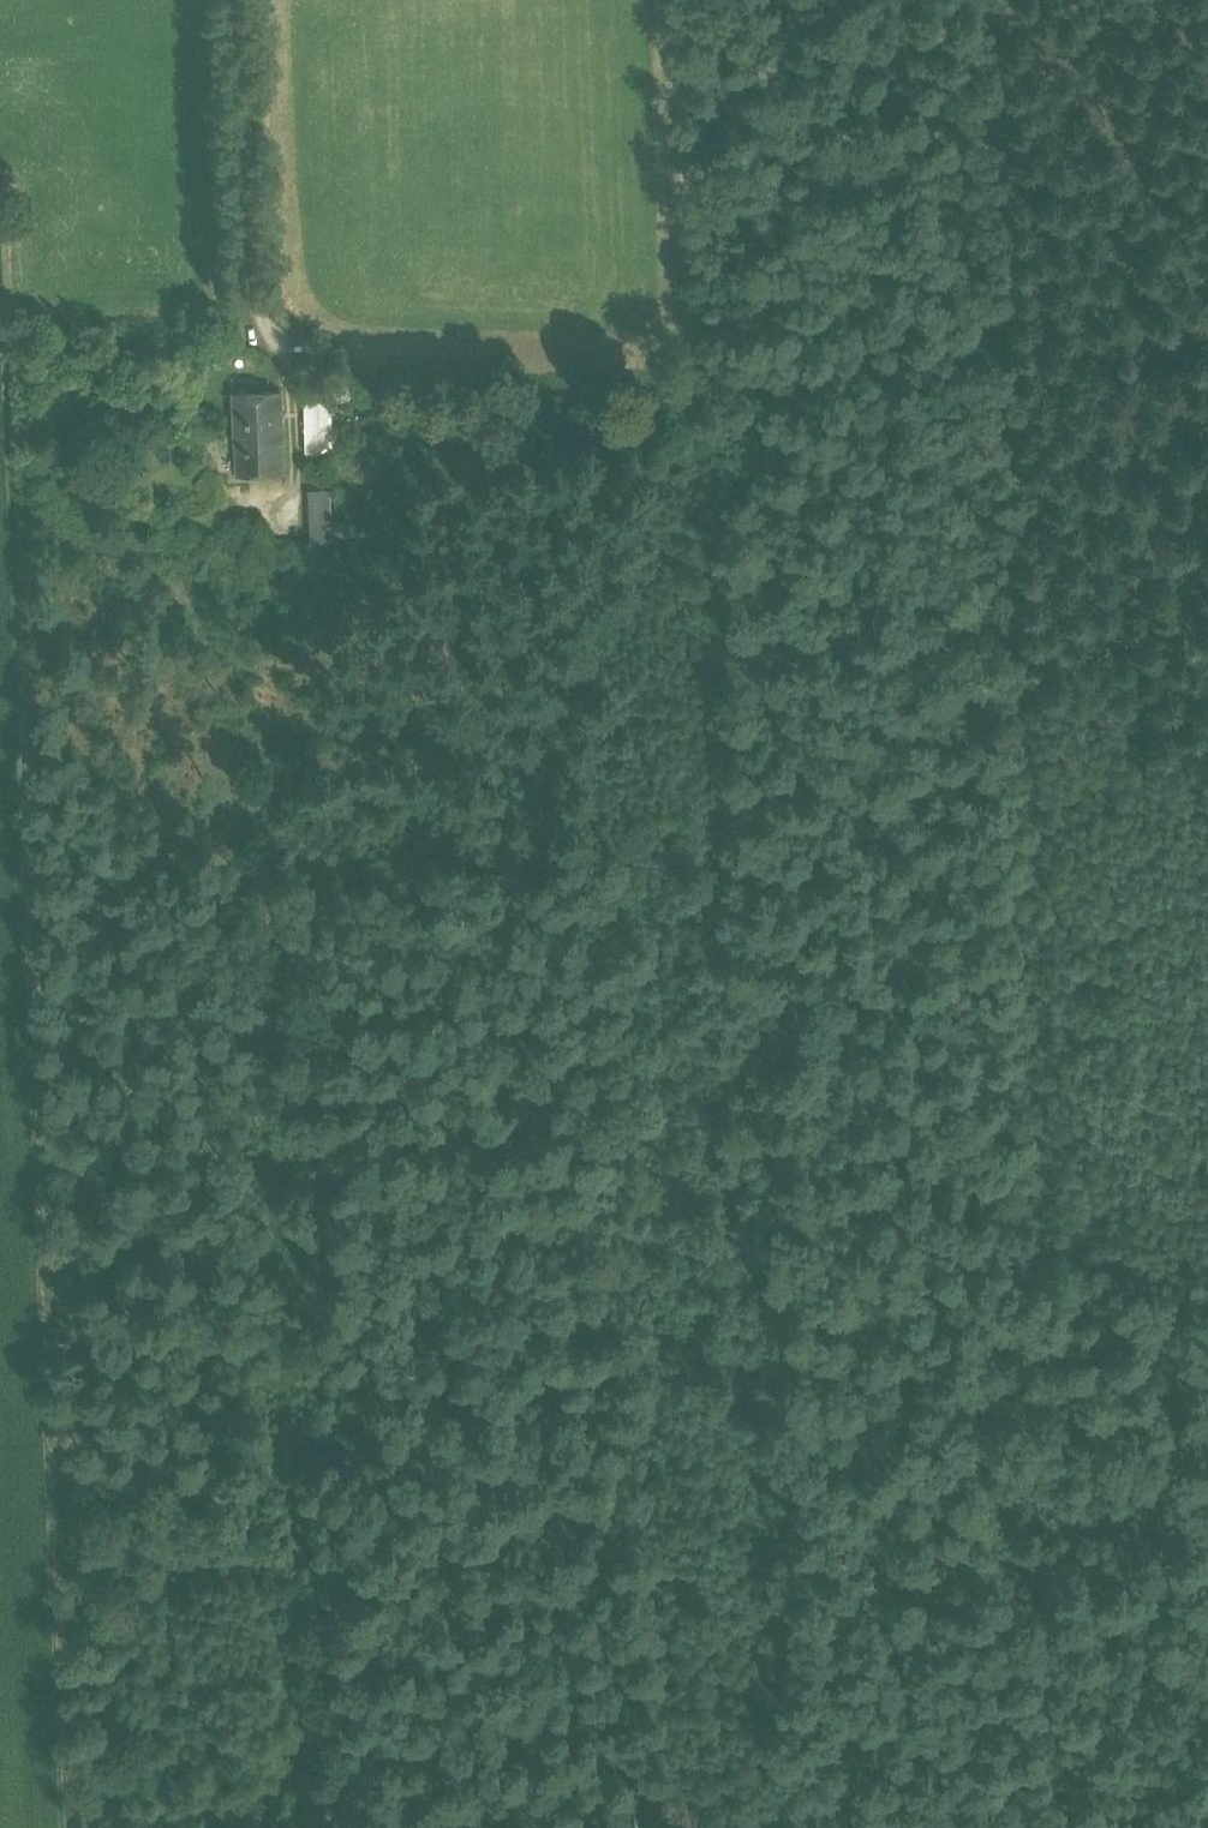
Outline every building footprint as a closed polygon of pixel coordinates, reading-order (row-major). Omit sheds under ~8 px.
[(233,390),(234,431),(283,430),(281,388),(233,390)] [(304,400),(305,429),(329,429),(328,398),(304,400)] [(329,429),(305,429),(306,453),(330,454),(329,429)] [(283,430),(234,431),(235,442),(237,473),(284,471),(283,430)] [(353,540),(353,485),(308,487),(311,542),(353,540)] [(256,513),(260,529),(280,524),(275,508),(256,513)]
